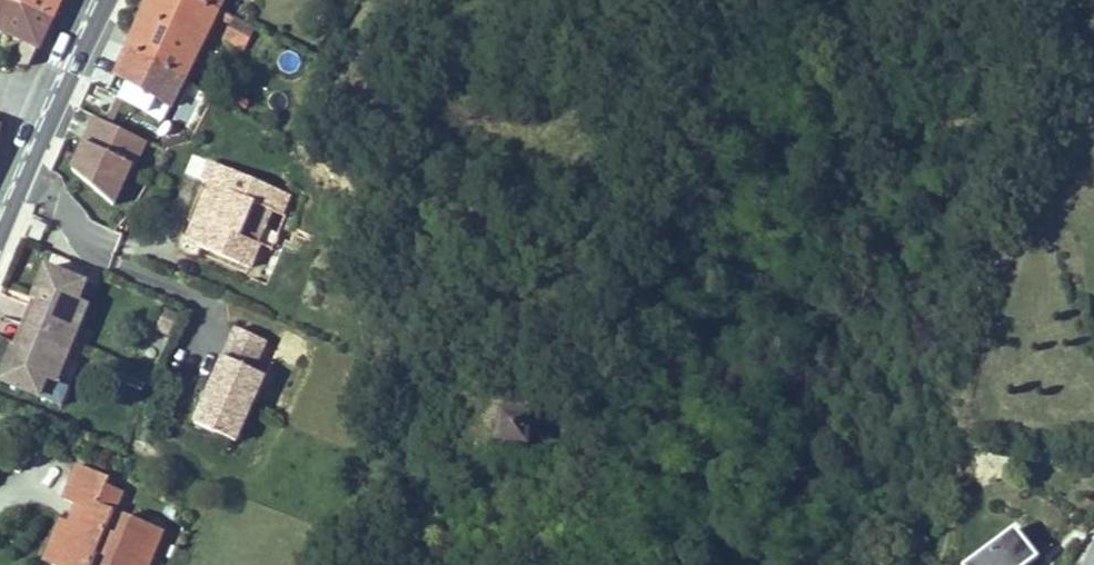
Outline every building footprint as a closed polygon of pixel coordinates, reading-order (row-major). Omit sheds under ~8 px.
[(31,10),(10,0),(0,0),(0,28),(19,36),(31,10)] [(52,19),(60,0),(10,0),(31,10),(52,19)] [(185,79),(216,15),(220,8),(201,0),(150,0),(130,47),(130,48),(185,79)] [(220,8),(224,0),(201,0),(220,8)] [(220,8),(216,15),(235,24),(238,18),(220,8)] [(19,36),(39,46),(52,19),(31,10),(19,36)] [(247,49),(257,27),(238,18),(235,24),(228,39),(247,49)] [(110,94),(109,96),(161,124),(185,79),(130,48),(120,70),(109,94),(110,94)] [(98,87),(109,94),(120,70),(108,65),(98,87)] [(98,119),(74,170),(116,206),(134,166),(137,167),(148,142),(98,119)] [(276,207),(283,190),(214,161),(206,181),(213,184),(199,218),(209,222),(200,245),(251,266),(276,207)] [(283,210),(290,193),(283,190),(276,207),(283,210)] [(200,245),(209,222),(199,218),(190,241),(200,245)] [(82,282),(43,268),(31,300),(38,303),(29,327),(20,351),(13,348),(1,381),(40,396),(47,376),(61,339),(75,301),(82,282)] [(38,303),(31,300),(22,324),(29,327),(38,303)] [(85,305),(75,301),(61,339),(71,342),(85,305)] [(29,327),(22,324),(13,348),(20,351),(29,327)] [(270,340),(240,327),(198,422),(238,440),(268,374),(257,369),(270,340)] [(71,342),(61,339),(47,376),(56,380),(71,342)] [(62,404),(68,385),(50,379),(43,397),(62,404)] [(499,442),(529,445),(532,415),(502,412),(499,442)] [(52,564),(92,564),(97,553),(110,558),(107,564),(148,564),(162,530),(127,516),(119,535),(106,529),(114,510),(99,504),(107,485),(110,478),(79,465),(64,499),(78,505),(85,508),(75,533),(67,530),(53,564),(52,564)] [(122,491),(107,485),(99,504),(114,510),(122,491)] [(53,564),(67,530),(75,533),(85,508),(78,505),(71,522),(63,519),(45,561),(53,564)] [(1034,557),(1011,529),(967,564),(968,564),(1024,564),(1034,557)]
